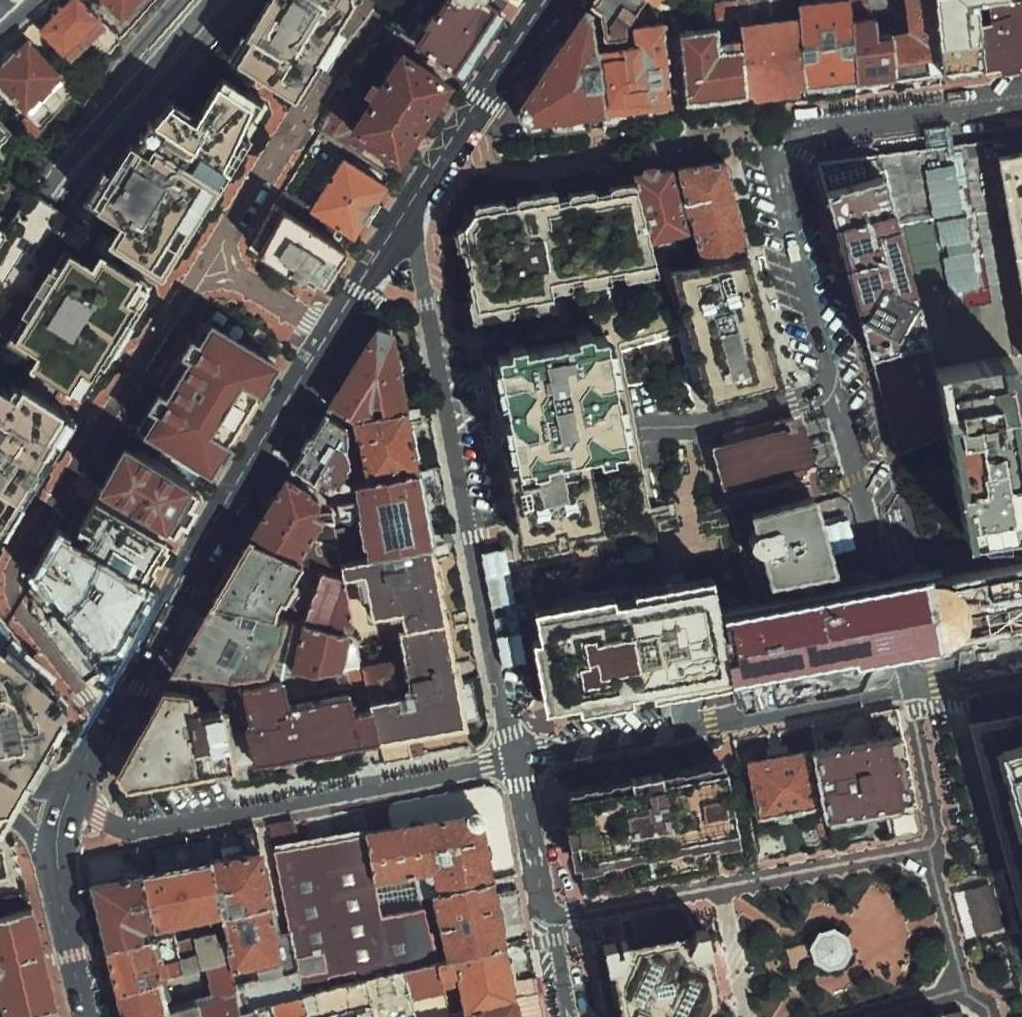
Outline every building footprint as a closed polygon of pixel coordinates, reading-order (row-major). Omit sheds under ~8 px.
[(89,0),(65,0),(30,35),(84,81),(128,38),(89,0)] [(128,38),(162,0),(89,0),(128,38)] [(228,65),(285,94),(304,104),(358,0),(262,0),(228,65)] [(415,38),(442,0),(410,0),(393,23),(415,38)] [(512,10),(498,0),(442,0),(415,38),(466,75),(512,10)] [(590,3),(600,11),(605,36),(626,34),(625,22),(642,0),(593,0),(590,3)] [(801,1),(802,15),(806,87),(857,86),(851,0),(818,0),(801,1)] [(857,86),(881,84),(877,35),(875,0),(851,0),(857,86)] [(937,0),(909,0),(912,31),(877,35),(881,84),(943,75),(937,0)] [(943,75),(984,71),(978,26),(993,24),(991,0),(937,0),(943,75)] [(993,24),(978,26),(984,71),(1021,69),(1021,0),(991,0),(993,24)] [(593,10),(585,8),(519,104),(530,123),(606,115),(598,48),(593,10)] [(802,15),(742,24),(743,48),(747,100),(806,98),(806,87),(802,15)] [(598,48),(606,115),(676,106),(669,22),(630,26),(631,44),(604,47),(598,48)] [(717,25),(678,30),(687,105),(747,100),(743,48),(719,49),(717,25)] [(30,35),(0,63),(0,100),(23,124),(34,137),(84,81),(30,35)] [(463,82),(409,47),(355,131),(410,165),(463,82)] [(198,112),(169,88),(74,199),(110,225),(104,237),(161,282),(285,94),(228,65),(198,112)] [(23,124),(0,100),(0,149),(23,124)] [(990,147),(1021,322),(1021,142),(990,147)] [(392,186),(345,155),(310,206),(358,238),(392,186)] [(748,247),(733,156),(559,190),(455,209),(476,320),(576,302),(573,285),(579,284),(669,267),(748,247)] [(869,355),(932,338),(883,159),(819,175),(869,355)] [(335,244),(278,209),(251,250),(325,284),(348,249),(335,244)] [(89,259),(56,240),(4,331),(40,354),(31,367),(71,393),(87,369),(98,378),(161,282),(104,237),(89,259)] [(748,247),(669,267),(702,400),(782,379),(748,247)] [(137,424),(203,466),(276,353),(210,311),(137,424)] [(403,328),(382,323),(332,405),(352,416),(417,405),(403,328)] [(606,332),(488,354),(522,538),(602,524),(589,452),(627,446),(606,332)] [(932,338),(869,355),(896,452),(955,437),(940,370),(932,338)] [(940,370),(955,437),(962,529),(1021,520),(1021,369),(1021,359),(940,370)] [(0,391),(0,514),(10,495),(61,420),(6,385),(1,392),(0,391)] [(429,467),(418,407),(363,417),(374,477),(429,467)] [(352,431),(328,418),(294,470),(330,492),(355,492),(352,431)] [(804,423),(712,444),(722,487),(814,465),(804,423)] [(97,487),(178,540),(203,488),(127,442),(97,487)] [(441,537),(428,468),(359,481),(373,550),(441,537)] [(326,501),(289,480),(252,542),(302,564),(329,523),(319,514),(326,501)] [(837,565),(817,494),(756,510),(771,577),(837,565)] [(167,554),(88,504),(75,524),(96,535),(85,555),(146,594),(167,554)] [(252,542),(214,608),(279,622),(284,604),(298,605),(306,588),(300,582),(311,567),(302,564),(252,542)] [(63,545),(40,574),(99,657),(146,594),(85,555),(63,545)] [(445,617),(430,545),(345,562),(347,574),(367,570),(378,620),(408,614),(410,624),(445,617)] [(887,592),(718,614),(727,677),(901,648),(1021,624),(1021,562),(887,592)] [(319,568),(309,612),(342,620),(352,576),(319,568)] [(718,614),(713,577),(537,607),(552,702),(727,677),(718,614)] [(214,608),(175,675),(223,682),(274,676),(290,624),(279,622),(214,608)] [(70,702),(0,612),(0,643),(70,702)] [(462,721),(445,622),(404,629),(416,696),(379,703),(385,734),(462,721)] [(359,670),(357,626),(296,629),(299,673),(359,670)] [(11,806),(70,702),(0,643),(0,809),(11,806)] [(397,654),(362,665),(372,699),(407,688),(397,654)] [(255,764),(383,739),(376,706),(354,711),(351,692),(289,704),(284,677),(250,684),(258,723),(251,724),(256,752),(253,752),(255,764)] [(123,788),(233,767),(223,710),(190,715),(187,691),(164,687),(116,770),(123,788)] [(903,707),(819,722),(836,818),(920,803),(903,707)] [(1021,873),(1021,718),(984,728),(1021,873)] [(724,740),(563,770),(580,865),(741,835),(724,740)] [(816,740),(747,751),(757,812),(826,801),(816,740)] [(387,804),(391,825),(482,811),(495,878),(517,874),(501,796),(492,790),(483,787),(387,804)] [(391,825),(363,829),(375,890),(442,877),(446,896),(496,883),(495,878),(482,811),(391,825)] [(363,829),(273,846),(304,979),(428,955),(420,918),(383,925),(375,890),(363,829)] [(263,846),(212,857),(224,917),(278,908),(263,846)] [(212,857),(139,870),(152,934),(224,917),(212,857)] [(139,870),(91,880),(108,945),(152,934),(139,870)] [(965,935),(1004,928),(995,881),(956,888),(965,935)] [(513,964),(496,883),(446,896),(430,899),(443,977),(513,964)] [(598,926),(616,1016),(727,1016),(706,906),(598,926)] [(37,907),(0,916),(0,993),(6,1015),(58,1005),(37,907)] [(289,969),(278,908),(224,917),(232,963),(235,978),(289,969)] [(836,929),(820,934),(812,948),(816,963),(832,971),(848,965),(856,950),(852,941),(850,936),(836,929)] [(162,979),(152,934),(108,945),(117,992),(162,979)] [(784,949),(789,972),(809,968),(804,945),(784,949)] [(208,973),(213,999),(168,1007),(170,1016),(243,1016),(235,978),(232,963),(208,973)] [(513,964),(443,977),(445,989),(461,986),(466,1016),(486,1016),(521,1011),(513,964)] [(162,979),(117,992),(123,1016),(170,1016),(168,1007),(162,979)] [(58,1005),(6,1015),(6,1016),(61,1016),(58,1005)]
